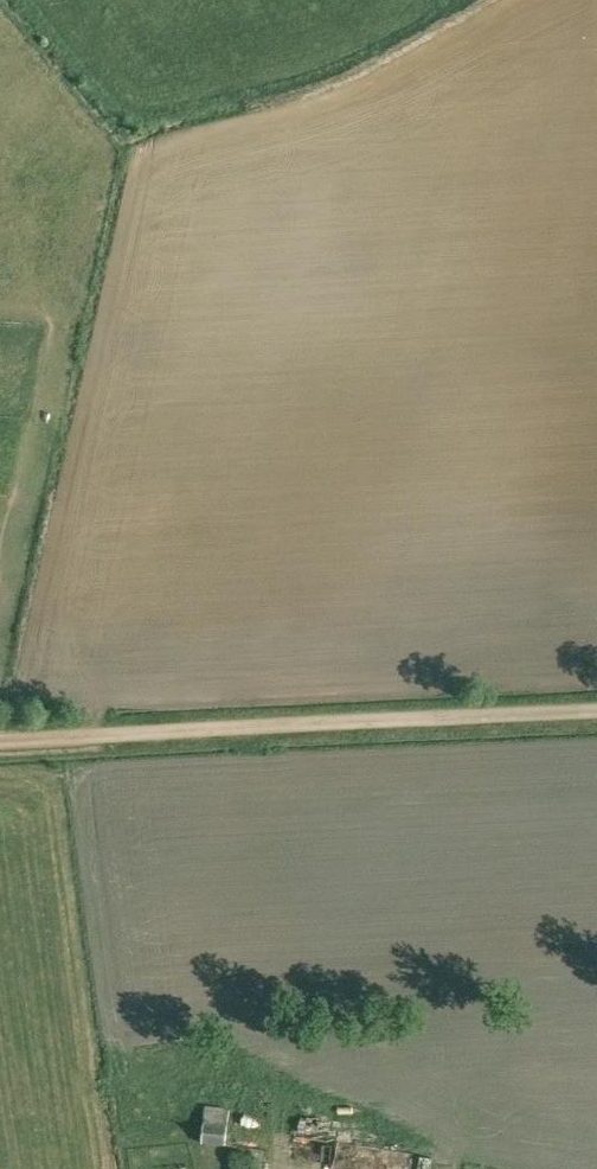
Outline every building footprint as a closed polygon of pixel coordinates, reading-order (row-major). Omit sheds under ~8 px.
[(228,1125),(203,1123),(202,1143),(225,1146),(228,1125)] [(262,1159),(232,1158),(232,1168),(262,1168),(262,1159)]
